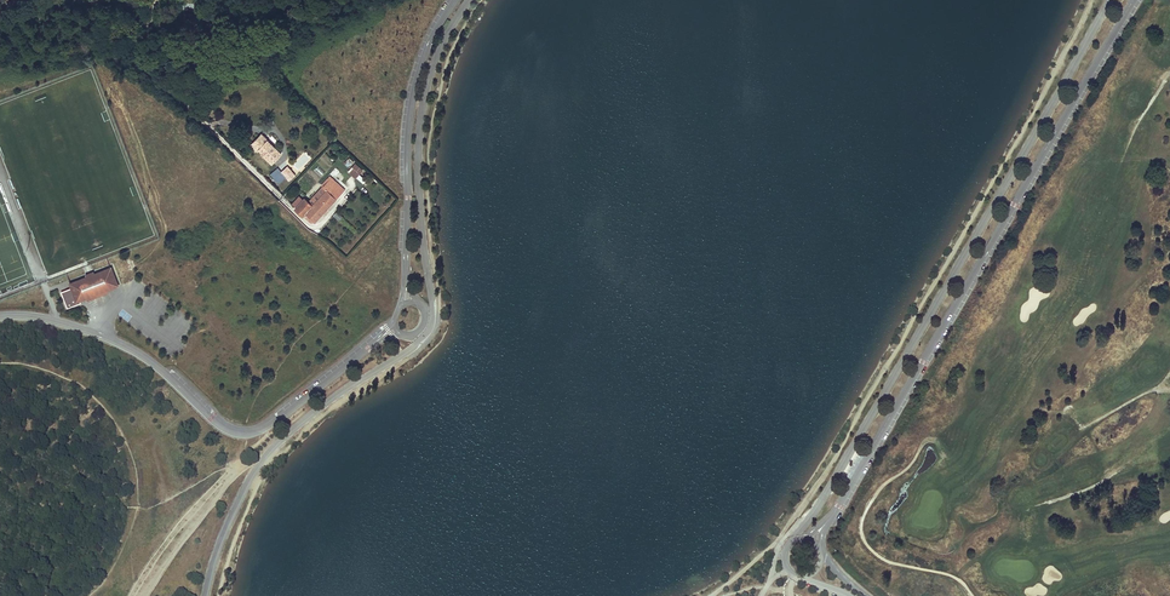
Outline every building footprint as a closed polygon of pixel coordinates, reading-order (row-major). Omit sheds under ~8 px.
[(267,140),(261,134),(258,137),(264,143),(267,140)] [(258,137),(251,144),(257,151),(259,149),(262,152),(261,152),(272,163),(281,153),(267,140),(264,143),(258,137)] [(355,163),(348,172),(356,178),(363,169),(355,163)] [(287,166),(282,171),(290,180),(295,175),(287,166)] [(271,173),(272,175),(274,177),(273,178),(276,182),(277,181),(284,175),(278,167),(271,173)] [(356,177),(364,184),(367,180),(359,174),(356,177)] [(279,183),(286,178),(284,175),(277,181),(279,183)] [(304,199),(296,208),(304,215),(305,213),(315,222),(345,190),(332,178),(330,180),(328,178),(322,185),(327,190),(312,206),(304,199)] [(305,213),(304,215),(313,224),(315,222),(305,213)] [(89,277),(73,283),(74,287),(69,289),(73,300),(67,302),(69,307),(83,302),(82,299),(90,296),(91,297),(108,291),(108,289),(119,285),(113,268),(97,274),(89,277)] [(67,302),(73,300),(69,289),(63,291),(67,302)] [(109,292),(108,291),(91,297),(91,299),(109,292)]
